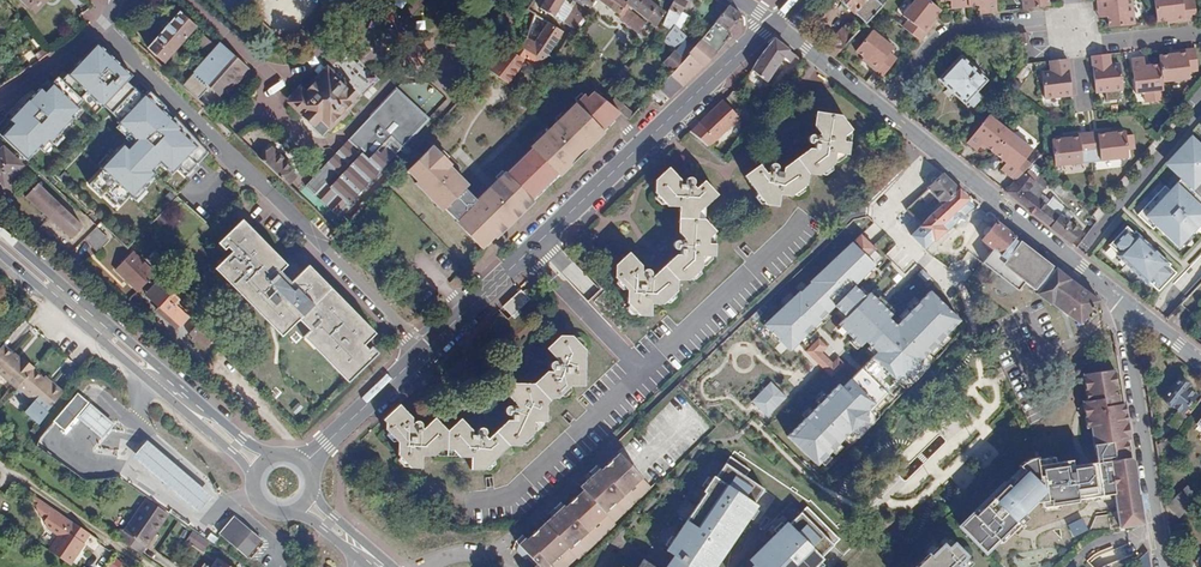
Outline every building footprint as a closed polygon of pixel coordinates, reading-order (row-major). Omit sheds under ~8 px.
[(30,9),(38,0),(20,0),(30,9)] [(236,16),(250,0),(219,0),(236,16)] [(541,9),(555,17),(564,0),(546,0),(541,9)] [(555,17),(561,20),(569,7),(567,0),(564,0),(555,17)] [(579,0),(572,11),(575,14),(582,18),(589,7),(579,0)] [(624,6),(626,3),(625,2),(626,0),(599,0),(619,14),(617,16),(638,32),(645,22),(624,6)] [(651,24),(655,27),(664,13),(655,8),(657,5),(650,0),(626,0),(625,2),(626,3),(651,22),(651,24)] [(688,0),(673,0),(663,25),(671,30),(674,26),(688,0)] [(880,8),(882,6),(876,0),(840,0),(865,24),(880,8)] [(940,9),(928,0),(918,0),(906,16),(909,19),(903,27),(920,40),(932,25),(929,23),(936,14),(940,9)] [(969,7),(976,6),(978,6),(983,6),(984,13),(997,11),(996,0),(975,0),(969,7)] [(1024,8),(1047,6),(1047,0),(1023,0),(1024,8)] [(1131,0),(1096,0),(1098,13),(1106,13),(1107,17),(1108,26),(1134,23),(1131,0)] [(1155,20),(1163,19),(1174,17),(1189,0),(1153,0),(1155,20)] [(1190,0),(1189,0),(1174,17),(1175,21),(1193,19),(1190,0)] [(740,14),(729,5),(715,21),(731,33),(736,26),(734,23),(740,14)] [(164,63),(196,27),(179,11),(147,47),(164,63)] [(797,27),(806,17),(799,12),(790,22),(797,27)] [(575,14),(568,24),(574,29),(582,18),(575,14)] [(932,25),(938,17),(936,14),(929,23),(932,25)] [(693,47),(688,53),(704,66),(705,67),(731,36),(729,35),(731,33),(715,21),(693,47)] [(535,41),(527,36),(517,55),(537,68),(550,52),(563,32),(549,22),(535,41)] [(671,30),(663,40),(675,50),(683,40),(686,36),(674,26),(671,30)] [(853,37),(843,27),(824,49),(834,57),(844,46),(853,37)] [(872,62),(870,65),(876,70),(884,76),(897,58),(891,53),(894,47),(872,30),(857,51),(866,57),(872,62)] [(202,35),(196,42),(210,54),(216,47),(202,35)] [(789,50),(775,38),(764,51),(779,63),(789,50)] [(693,47),(683,40),(675,50),(683,59),(688,53),(693,47)] [(99,45),(79,64),(50,93),(44,87),(34,96),(0,129),(0,136),(31,167),(44,153),(49,158),(67,139),(61,133),(81,112),(74,106),(88,91),(95,98),(99,94),(130,122),(123,130),(137,143),(132,148),(127,144),(93,181),(121,208),(133,196),(139,201),(163,176),(158,172),(164,166),(174,175),(178,172),(188,181),(211,151),(158,105),(132,82),(137,77),(99,45)] [(247,70),(219,45),(217,46),(216,47),(210,54),(183,84),(198,98),(206,90),(206,88),(204,85),(207,82),(223,96),(247,70)] [(1177,52),(1168,53),(1159,53),(1160,63),(1162,79),(1190,76),(1190,69),(1198,69),(1195,46),(1176,48),(1177,52)] [(675,50),(663,63),(673,72),(684,60),(683,59),(675,50)] [(753,70),(767,81),(779,63),(764,51),(759,58),(753,70)] [(1103,91),(1108,85),(1119,73),(1118,63),(1110,64),(1103,65),(1103,54),(1091,55),(1095,92),(1103,91)] [(964,103),(967,100),(976,91),(987,80),(961,55),(938,79),(964,103)] [(866,57),(863,60),(870,65),(872,62),(866,57)] [(1055,59),(1055,70),(1051,70),(1041,72),(1044,97),(1071,94),(1066,58),(1055,59)] [(1133,59),(1135,90),(1162,87),(1162,79),(1160,63),(1150,64),(1144,65),(1143,58),(1133,59)] [(625,65),(618,74),(621,78),(630,68),(625,65)] [(338,78),(328,68),(322,74),(340,91),(346,85),(347,83),(340,76),(338,78)] [(1103,91),(1121,88),(1119,73),(1108,85),(1103,91)] [(302,85),(287,101),(314,127),(319,121),(327,130),(340,117),(342,119),(349,112),(347,109),(359,97),(346,85),(340,91),(322,74),(307,89),(302,85)] [(434,118),(399,88),(306,187),(337,216),(434,118)] [(506,174),(503,172),(493,183),(501,191),(505,187),(567,123),(587,103),(596,93),(593,90),(584,98),(580,95),(552,123),(554,125),(550,130),(552,133),(539,145),(535,141),(527,149),(529,151),(506,174)] [(973,107),(982,96),(976,91),(967,100),(973,107)] [(541,188),(555,174),(558,176),(576,158),(604,131),(602,128),(608,122),(606,116),(615,108),(609,103),(603,98),(596,93),(587,103),(589,106),(533,163),(503,193),(519,210),(541,188)] [(614,97),(609,103),(615,108),(619,111),(622,113),(629,119),(634,113),(614,97)] [(714,140),(739,118),(722,100),(707,114),(698,122),(714,140)] [(533,163),(589,106),(587,103),(567,123),(505,187),(501,191),(503,193),(533,163)] [(615,108),(606,116),(608,122),(619,111),(615,108)] [(814,149),(810,148),(784,167),(783,172),(778,171),(778,166),(775,163),(771,163),(766,172),(764,171),(760,165),(745,176),(766,204),(778,206),(781,194),(790,196),(806,184),(809,173),(819,175),(834,164),(836,152),(848,154),(850,142),(844,141),(844,135),(852,129),(841,115),(816,111),(814,125),(820,133),(817,137),(814,135),(810,136),(809,140),(812,143),(815,143),(814,149)] [(984,143),(987,145),(995,152),(1011,131),(991,116),(969,142),(978,149),(982,146),(984,143)] [(314,127),(322,135),(327,130),(319,121),(314,127)] [(550,130),(548,129),(535,141),(539,145),(552,133),(550,130)] [(1107,134),(1106,130),(1087,132),(1090,155),(1100,155),(1100,160),(1127,157),(1124,131),(1114,132),(1107,134)] [(1021,176),(1039,153),(1011,131),(995,152),(1004,159),(1008,162),(1006,165),(1003,168),(1017,180),(1021,176)] [(1057,138),(1051,139),(1053,165),(1081,162),(1081,156),(1090,155),(1087,132),(1069,134),(1069,137),(1057,138)] [(1138,215),(1153,229),(1156,226),(1178,247),(1200,224),(1200,156),(1198,153),(1200,150),(1200,149),(1192,141),(1169,165),(1179,174),(1182,170),(1186,174),(1171,191),(1166,186),(1138,215)] [(435,144),(411,169),(416,175),(440,149),(435,144)] [(0,150),(0,181),(4,185),(22,165),(3,147),(0,150)] [(721,155),(729,161),(734,154),(727,148),(721,155)] [(440,166),(448,158),(440,149),(416,175),(421,179),(418,182),(439,203),(460,180),(455,175),(448,167),(445,170),(440,166)] [(277,153),(269,161),(267,164),(284,180),(292,171),(294,169),(277,153)] [(269,161),(262,155),(260,157),(267,164),(269,161)] [(448,167),(452,162),(448,158),(440,166),(445,170),(448,167)] [(455,175),(460,169),(452,162),(448,167),(455,175)] [(686,179),(685,185),(680,184),(680,178),(668,167),(655,180),(655,192),(668,206),(679,206),(678,232),(684,238),(681,241),(679,240),(675,242),(674,247),(678,249),(681,249),(681,254),(677,254),(653,277),(651,276),(651,272),(647,269),(645,269),(642,271),(642,265),(630,252),(616,265),(615,277),(627,289),(627,302),(640,315),(651,315),(652,303),(664,303),(678,291),(678,280),(689,279),(702,268),(702,256),(715,256),(715,244),(708,243),(709,238),(717,231),(705,219),(698,219),(698,212),(704,205),(705,206),(718,194),(705,180),(696,189),(693,185),(694,182),(694,179),(690,178),(686,179)] [(959,189),(947,176),(944,173),(927,188),(942,205),(959,189)] [(1034,183),(1023,174),(1021,176),(1017,180),(1006,192),(1071,243),(1080,230),(1060,215),(1058,216),(1045,205),(1048,200),(1040,193),(1044,188),(1035,182),(1034,183)] [(464,189),(466,187),(460,180),(439,203),(444,208),(447,206),(457,216),(468,205),(473,199),(464,189)] [(501,191),(493,183),(487,188),(495,197),(501,191)] [(38,185),(25,197),(71,238),(84,226),(38,185)] [(487,188),(475,201),(473,199),(468,205),(457,216),(459,218),(457,220),(465,228),(492,200),(495,197),(487,188)] [(967,199),(959,189),(942,205),(929,218),(921,226),(924,229),(935,240),(946,230),(941,224),(967,199)] [(514,216),(519,210),(503,193),(497,199),(514,216)] [(484,246),(495,235),(497,236),(514,220),(512,218),(494,201),(497,199),(495,197),(492,200),(465,228),(484,246)] [(512,218),(514,216),(497,199),(494,201),(512,218)] [(310,331),(303,337),(348,382),(378,353),(372,347),(368,350),(363,344),(375,334),(309,266),(304,269),(293,258),(286,265),(280,258),(242,220),(219,243),(225,250),(229,247),(233,251),(216,268),(281,336),(299,320),(310,331)] [(994,249),(1000,254),(1016,237),(997,222),(982,239),(994,249)] [(924,229),(921,226),(914,233),(918,236),(924,229)] [(1119,253),(1117,255),(1147,284),(1149,282),(1159,291),(1176,273),(1169,266),(1170,264),(1135,231),(1134,233),(1126,226),(1109,244),(1119,253)] [(109,239),(96,227),(84,239),(96,251),(109,239)] [(1054,307),(1080,325),(1098,302),(1056,267),(1055,268),(1026,246),(1016,237),(1000,254),(994,249),(983,263),(1018,292),(1025,283),(1036,293),(1035,295),(1037,296),(1038,295),(1052,306),(1052,307),(1054,308),(1054,307)] [(882,266),(855,239),(769,326),(796,352),(840,309),(861,287),(882,266)] [(158,272),(134,251),(114,272),(138,294),(158,272)] [(968,252),(961,263),(969,268),(977,258),(968,252)] [(175,305),(179,300),(158,280),(148,292),(162,303),(159,307),(180,325),(188,316),(175,305)] [(861,287),(840,309),(850,318),(871,297),(861,287)] [(529,299),(521,290),(499,310),(508,319),(512,315),(515,318),(521,312),(518,309),(529,299)] [(871,297),(850,318),(840,328),(870,361),(788,435),(821,470),(855,435),(861,440),(879,423),(878,410),(969,322),(933,291),(902,323),(897,319),(899,314),(876,292),(871,297)] [(148,292),(145,295),(159,307),(162,303),(148,292)] [(213,330),(202,319),(195,327),(206,337),(213,330)] [(1200,335),(1200,323),(1198,321),(1192,328),(1200,335)] [(205,349),(211,342),(206,337),(195,327),(188,334),(205,349)] [(413,418),(400,404),(383,419),(386,422),(386,428),(398,441),(398,453),(410,466),(422,467),(423,455),(434,455),(440,449),(453,449),(460,456),(471,457),(471,468),(484,469),(509,445),(521,445),(534,433),(534,420),(546,421),(547,403),(553,397),(558,397),(572,385),(585,386),(586,350),(571,336),(561,335),(547,348),(558,359),(558,361),(554,360),(551,362),(550,367),(553,369),(553,371),(548,371),(535,383),(509,382),(509,395),(516,404),(514,406),(510,405),(506,407),(505,411),(507,414),(512,415),(512,419),(508,420),(489,439),(486,437),(486,431),(485,428),(481,428),(477,431),(478,434),(472,434),(472,430),(461,418),(448,430),(436,417),(424,428),(422,424),(420,422),(417,421),(413,423),(413,418)] [(819,337),(805,352),(824,369),(832,361),(824,353),(830,346),(819,337)] [(0,347),(0,374),(17,388),(18,387),(33,368),(35,366),(23,357),(19,360),(2,345),(0,347)] [(993,545),(998,540),(1001,543),(1012,533),(1020,525),(1027,518),(1024,514),(1037,502),(1043,501),(1043,507),(1079,501),(1079,499),(1115,493),(1120,526),(1143,523),(1139,498),(1138,491),(1134,460),(1129,456),(1127,438),(1130,437),(1125,401),(1119,402),(1116,386),(1118,386),(1115,367),(1083,372),(1088,399),(1083,399),(1087,426),(1092,425),(1098,461),(1091,463),(1073,465),(1072,459),(1056,462),(1055,456),(1037,459),(1036,457),(1035,457),(1034,457),(1033,457),(1032,457),(1031,457),(1031,458),(1030,458),(1029,458),(1028,458),(1028,459),(1027,459),(1026,459),(1026,460),(1025,460),(1024,460),(1024,461),(1023,461),(1023,462),(1022,462),(1022,463),(1021,463),(1020,464),(1020,465),(1019,465),(1024,470),(1008,485),(1005,481),(959,527),(985,552),(993,545)] [(39,424),(47,411),(63,391),(53,382),(51,384),(33,368),(18,387),(32,399),(23,411),(39,424)] [(1179,378),(1164,398),(1179,410),(1183,413),(1196,396),(1187,390),(1189,386),(1179,378)] [(788,399),(772,384),(754,400),(769,416),(788,399)] [(58,412),(69,422),(76,415),(89,401),(77,391),(58,412)] [(112,423),(89,401),(76,415),(101,436),(112,423)] [(1168,424),(1175,431),(1187,416),(1183,413),(1179,410),(1168,424)] [(1168,446),(1175,440),(1171,436),(1165,442),(1168,446)] [(146,437),(132,453),(197,510),(211,494),(146,437)] [(1168,446),(1165,442),(1160,446),(1163,450),(1168,446)] [(528,566),(532,562),(534,560),(541,566),(567,566),(577,557),(579,559),(617,525),(616,523),(650,488),(617,456),(600,473),(595,469),(589,475),(592,479),(580,491),(584,494),(566,512),(561,508),(554,514),(558,518),(530,546),(525,541),(519,547),(522,551),(520,557),(528,566)] [(769,491),(728,465),(672,554),(679,558),(674,566),(722,566),(769,491)] [(1188,486),(1173,500),(1186,512),(1200,499),(1188,486)] [(128,528),(125,527),(119,535),(142,550),(147,543),(149,543),(171,512),(150,497),(128,528)] [(44,529),(55,536),(46,550),(68,565),(82,544),(80,543),(86,533),(67,521),(37,500),(33,506),(34,513),(43,519),(42,521),(44,529)] [(842,541),(807,509),(752,563),(754,566),(817,566),(842,541)] [(238,547),(248,556),(261,540),(234,517),(220,534),(237,548),(238,547)] [(193,530),(186,540),(203,553),(210,543),(193,530)] [(945,537),(915,566),(969,566),(972,564),(945,537)] [(996,548),(1001,543),(998,540),(993,545),(996,548)] [(1146,549),(1134,561),(1135,566),(1149,566),(1146,549)] [(109,566),(122,566),(124,563),(114,558),(109,566)]
